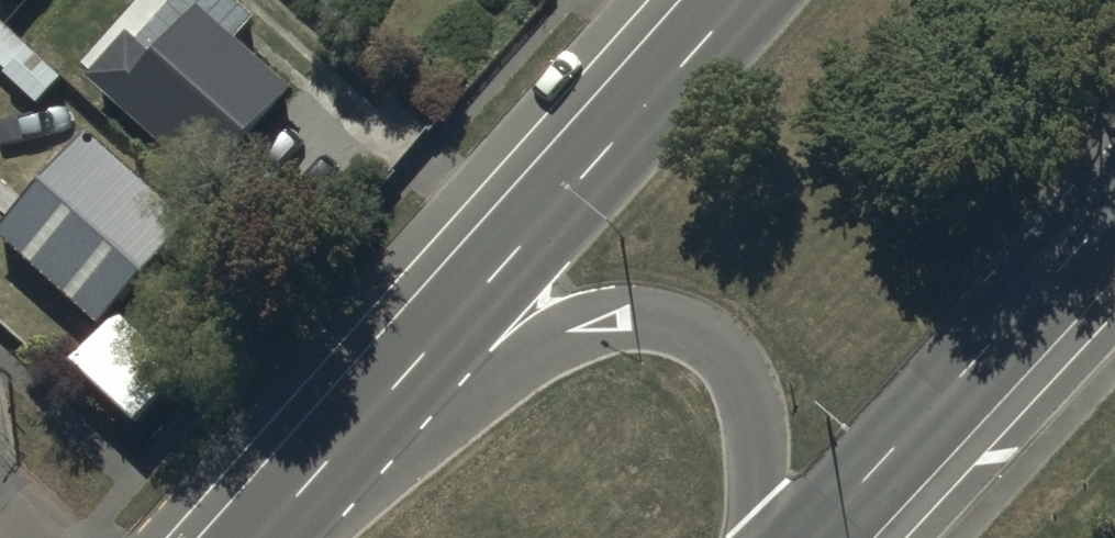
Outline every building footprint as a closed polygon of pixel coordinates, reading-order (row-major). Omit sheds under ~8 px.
[(10,14),(22,0),(0,0),(0,5),(10,14)] [(12,50),(47,82),(71,57),(36,24),(12,50)] [(112,123),(205,207),(288,116),(195,32),(112,123)] [(86,339),(170,247),(28,119),(0,150),(0,260),(86,339)]
